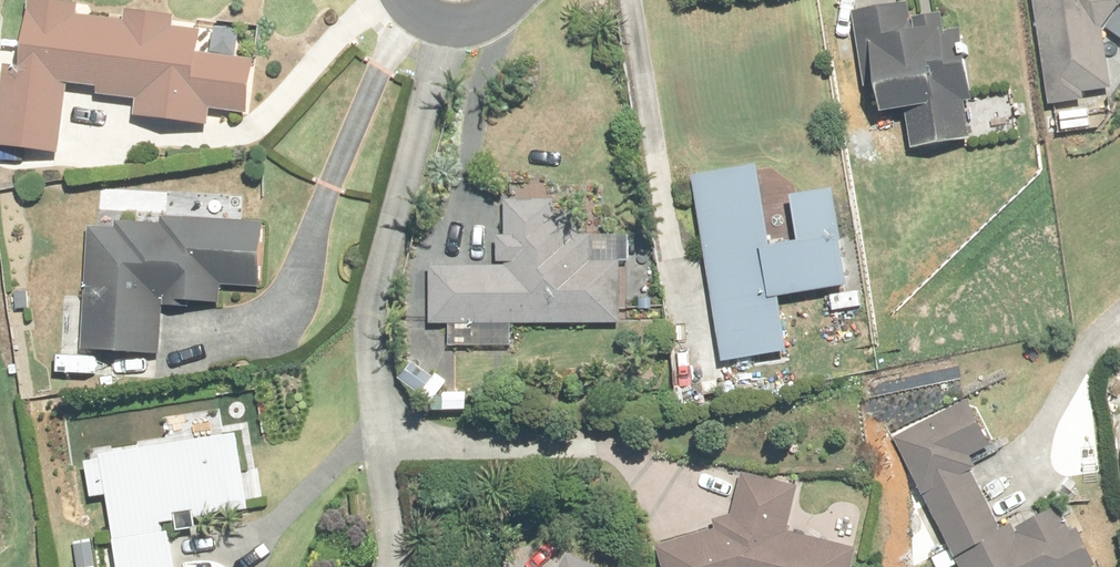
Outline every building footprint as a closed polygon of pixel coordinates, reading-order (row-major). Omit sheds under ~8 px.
[(1057,109),(1060,135),(1092,131),(1088,101),(1087,94),(1115,91),(1108,29),(1119,8),(1119,0),(1035,0),(1047,110),(1057,109)] [(199,36),(200,21),(177,20),(177,15),(157,14),(156,23),(77,15),(78,4),(60,2),(59,16),(36,13),(34,31),(28,30),(26,53),(30,53),(28,70),(12,69),(3,141),(65,148),(73,87),(102,90),(102,97),(148,103),(146,117),(215,125),(217,111),(253,115),(260,58),(233,55),(234,40),(199,36)] [(983,97),(977,53),(973,24),(954,27),(952,15),(933,18),(935,30),(914,32),(910,5),(891,8),(896,38),(881,40),(891,115),(932,109),(937,144),(976,139),(970,99),(983,97)] [(843,292),(846,312),(873,308),(870,288),(857,290),(841,190),(796,198),(803,241),(779,244),(766,165),(697,176),(727,364),(796,353),(788,301),(799,299),(802,319),(833,314),(830,294),(843,292)] [(245,198),(96,188),(86,349),(161,354),(164,305),(224,309),(226,286),(265,288),(269,224),(243,223),(245,198)] [(586,236),(587,213),(513,212),(512,240),(504,240),(503,271),(437,269),(436,323),(455,323),(454,346),(516,347),(516,325),(622,327),(623,261),(596,261),(596,237),(586,236)] [(453,364),(408,362),(407,392),(452,394),(453,364)] [(472,398),(437,396),(436,412),(471,414),(472,398)] [(895,436),(946,548),(956,544),(966,566),(1105,566),(1075,500),(1003,532),(977,475),(988,471),(983,461),(999,453),(975,400),(895,436)] [(222,428),(219,410),(165,419),(168,437),(87,450),(96,504),(111,502),(122,566),(183,566),(176,523),(262,508),(248,423),(222,428)] [(719,533),(664,546),(669,566),(860,566),(864,546),(793,533),(800,484),(745,475),(739,512),(715,517),(719,533)] [(567,561),(558,557),(554,566),(608,566),(571,552),(567,561)]
